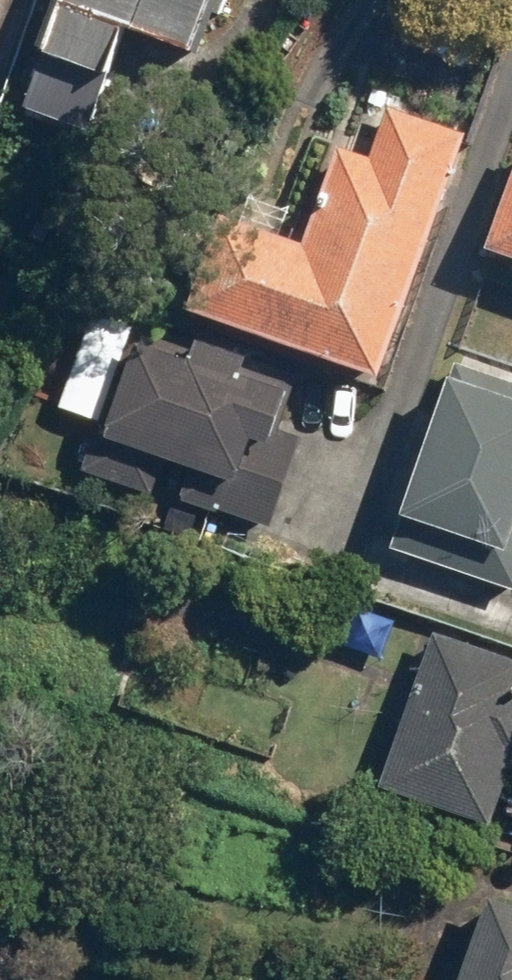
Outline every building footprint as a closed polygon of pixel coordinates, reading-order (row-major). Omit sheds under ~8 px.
[(95,119),(113,68),(122,71),(139,24),(206,48),(224,0),(71,0),(36,97),(95,119)] [(195,307),(387,372),(469,131),(390,104),(372,156),(344,147),(311,244),(226,215),(195,307)] [(511,254),(511,161),(483,244),(511,254)] [(178,490),(272,520),(300,433),(281,427),(293,387),(246,372),(251,355),(197,338),(192,352),(137,335),(114,406),(100,402),(80,466),(157,490),(168,453),(188,459),(178,490)] [(511,581),(511,375),(463,358),(457,376),(448,373),(400,508),(409,511),(399,541),(511,581)] [(493,815),(511,756),(511,653),(439,629),(390,782),(493,815)] [(495,891),(463,979),(511,979),(511,897),(495,891)] [(3,959),(0,960),(0,979),(10,979),(3,959)]
